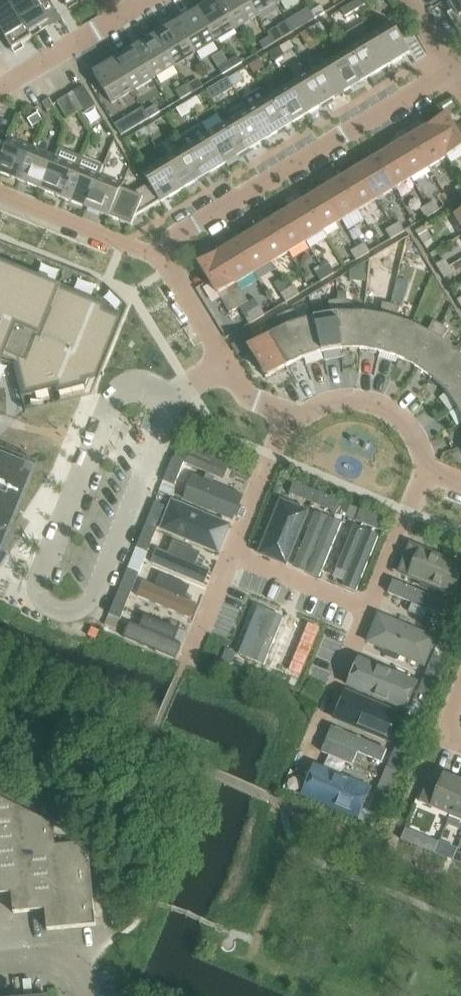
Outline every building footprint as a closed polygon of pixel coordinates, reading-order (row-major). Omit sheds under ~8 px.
[(10,3),(11,3),(30,35),(31,34),(50,23),(41,9),(51,3),(50,0),(8,0),(10,3)] [(198,11),(216,42),(237,29),(219,0),(216,0),(198,11)] [(248,0),(219,0),(237,29),(258,17),(248,0)] [(258,17),(278,4),(276,0),(248,0),(258,17)] [(356,12),(366,6),(363,0),(361,0),(352,5),(356,12)] [(455,10),(448,15),(460,34),(460,0),(449,0),(455,10)] [(10,3),(0,9),(0,35),(2,33),(13,51),(33,39),(31,34),(30,35),(11,3),(10,3)] [(356,12),(352,5),(343,11),(346,18),(356,12)] [(312,13),(317,20),(326,14),(322,7),(312,13)] [(177,24),(195,54),(216,42),(198,11),(177,24)] [(317,20),(312,13),(302,20),(306,26),(317,20)] [(370,36),(389,66),(410,53),(392,23),(370,36)] [(156,36),(175,67),(195,54),(177,24),(156,36)] [(311,30),(315,37),(325,31),(321,24),(311,30)] [(315,37),(311,30),(301,36),(305,43),(315,37)] [(271,39),(275,45),(284,39),(280,33),(271,39)] [(136,49),(154,79),(175,67),(156,36),(136,49)] [(350,48),(368,79),(389,66),(370,36),(350,48)] [(275,45),(271,39),(261,45),(265,52),(275,45)] [(350,48),(329,60),(348,91),(368,79),(350,48)] [(136,49),(115,61),(134,91),(154,79),(136,49)] [(270,55),(274,61),(284,55),(280,49),(270,55)] [(229,64),(233,70),(243,64),(239,58),(229,64)] [(309,73),(327,104),(348,91),(329,60),(309,73)] [(134,91),(115,61),(94,74),(112,104),(134,91)] [(233,70),(229,64),(220,70),(224,76),(233,70)] [(288,85),(307,116),(327,104),(309,73),(288,85)] [(307,116),(288,85),(268,98),(286,128),(307,116)] [(74,93),(86,113),(97,107),(84,86),(74,93)] [(247,110),(265,141),(286,128),(268,98),(267,98),(262,90),(243,102),(247,110)] [(58,104),(68,120),(80,113),(70,97),(58,104)] [(188,105),(192,111),(202,106),(198,99),(188,105)] [(44,105),(49,113),(56,109),(51,100),(44,105)] [(192,111),(188,105),(178,111),(182,117),(192,111)] [(147,113),(151,120),(161,114),(157,107),(147,113)] [(151,120),(147,113),(144,109),(117,125),(123,136),(151,120)] [(247,110),(227,123),(245,153),(265,141),(247,110)] [(38,114),(29,120),(33,128),(43,122),(38,114)] [(447,158),(460,150),(460,141),(447,117),(449,116),(448,115),(428,127),(447,158)] [(206,135),(224,166),(245,153),(227,123),(206,135)] [(428,127),(410,138),(429,169),(447,158),(428,127)] [(136,136),(141,143),(151,136),(147,129),(136,136)] [(185,147),(204,178),(224,166),(206,135),(185,147)] [(393,148),(412,180),(429,169),(410,138),(393,148)] [(20,182),(34,149),(10,139),(0,164),(0,173),(20,182)] [(185,147),(165,160),(183,190),(204,178),(185,147)] [(393,148),(376,159),(394,190),(412,180),(393,148)] [(34,149),(20,182),(42,191),(56,158),(34,149)] [(42,191),(64,200),(82,158),(59,149),(56,158),(42,191)] [(120,160),(125,170),(131,167),(126,157),(120,160)] [(86,209),(100,176),(104,167),(82,158),(64,200),(86,209)] [(358,169),(377,200),(394,190),(376,159),(358,169)] [(143,173),(150,184),(151,184),(162,202),(161,202),(161,203),(183,190),(165,160),(143,173)] [(341,180),(360,211),(377,200),(358,169),(341,180)] [(100,176),(86,209),(109,218),(121,189),(122,190),(124,185),(100,176)] [(323,190),(342,221),(360,211),(341,180),(323,190)] [(133,194),(122,190),(121,189),(109,218),(125,224),(161,202),(162,202),(151,184),(150,184),(133,194)] [(306,201),(325,232),(342,221),(323,190),(306,201)] [(325,232),(306,201),(288,211),(307,242),(325,232)] [(428,206),(433,215),(440,211),(435,202),(428,206)] [(433,215),(428,206),(421,210),(426,219),(433,215)] [(307,242),(288,211),(271,222),(290,253),(307,242)] [(290,253),(271,222),(253,232),(272,263),(290,253)] [(393,227),(398,236),(405,232),(400,223),(393,227)] [(398,236),(393,227),(386,231),(392,240),(398,236)] [(417,233),(423,244),(432,239),(425,228),(417,233)] [(236,243),(255,274),(272,263),(253,232),(236,243)] [(219,253),(238,284),(255,274),(236,243),(219,253)] [(358,248),(363,257),(370,253),(365,244),(358,248)] [(363,257),(358,248),(351,252),(357,261),(363,257)] [(238,284),(219,253),(198,265),(199,266),(201,265),(230,314),(249,303),(238,284)] [(437,266),(441,273),(449,268),(445,261),(437,266)] [(323,269),(328,278),(335,274),(330,265),(323,269)] [(13,362),(16,363),(24,396),(50,390),(57,388),(58,393),(62,392),(88,385),(103,348),(110,351),(119,328),(122,320),(123,318),(105,311),(107,306),(32,275),(30,279),(19,274),(0,266),(0,357),(13,362)] [(449,268),(441,273),(445,280),(454,274),(449,268)] [(328,278),(323,269),(316,274),(321,282),(328,278)] [(288,290),(293,299),(300,295),(295,286),(288,290)] [(293,299),(288,290),(281,295),(287,303),(293,299)] [(314,317),(323,353),(342,350),(338,301),(329,302),(331,315),(314,317)] [(342,350),(361,350),(364,313),(347,313),(347,301),(338,301),(342,350)] [(381,316),(364,313),(361,350),(381,353),(392,305),(383,304),(381,316)] [(381,353),(399,359),(413,325),(397,320),(401,308),(392,305),(381,353)] [(253,311),(258,320),(265,316),(260,307),(253,311)] [(323,353),(314,317),(298,322),(294,310),(286,313),(304,359),(323,353)] [(258,320),(253,311),(245,317),(250,325),(258,320)] [(283,328),(268,336),(287,367),(304,359),(286,313),(278,317),(283,328)] [(399,359),(417,367),(442,325),(434,321),(428,332),(413,325),(399,359)] [(417,367),(433,379),(456,351),(442,341),(449,331),(442,325),(417,367)] [(287,367),(268,336),(257,343),(251,332),(243,336),(268,377),(266,378),(267,379),(287,367)] [(446,392),(460,379),(460,356),(456,351),(433,379),(446,392)] [(458,408),(460,406),(460,379),(446,392),(458,408)] [(188,430),(202,436),(206,426),(192,420),(188,430)] [(8,537),(36,468),(9,457),(11,453),(10,453),(10,452),(0,448),(0,535),(8,537)] [(190,454),(186,463),(208,473),(212,464),(214,460),(192,450),(190,454)] [(173,458),(163,483),(164,483),(164,482),(175,486),(176,484),(185,463),(173,458)] [(293,483),(294,484),(290,494),(313,504),(317,492),(294,483),(293,483)] [(313,504),(335,513),(340,502),(341,503),(341,502),(317,492),(313,504)] [(173,498),(161,528),(221,553),(234,523),(173,498)] [(156,502),(146,526),(157,530),(166,508),(156,503),(156,502)] [(380,531),(385,520),(360,510),(360,511),(361,511),(357,521),(380,531)] [(354,523),(335,580),(361,589),(380,532),(354,523)] [(146,526),(136,549),(137,550),(137,549),(148,553),(157,530),(146,526)] [(198,564),(203,552),(175,540),(172,549),(159,544),(152,562),(208,585),(214,570),(198,564)] [(449,614),(460,578),(460,560),(409,543),(391,595),(449,614)] [(9,555),(0,550),(0,571),(9,555)] [(128,569),(119,592),(130,597),(139,574),(128,570),(129,569),(128,569)] [(139,593),(193,618),(205,591),(162,572),(157,584),(145,579),(139,593)] [(452,612),(460,616),(460,589),(452,612)] [(119,592),(109,615),(121,620),(130,597),(119,592)] [(250,600),(221,669),(237,668),(249,668),(261,671),(264,672),(287,615),(250,600)] [(368,641),(426,666),(439,636),(380,611),(368,641)] [(146,613),(141,625),(132,621),(126,635),(179,658),(190,632),(146,613)] [(287,615),(264,672),(272,675),(282,681),(291,689),(297,696),(324,629),(287,615)] [(436,683),(446,659),(445,659),(444,660),(434,656),(424,678),(436,683)] [(373,662),(362,691),(408,709),(420,679),(373,662)] [(426,706),(426,707),(436,683),(424,678),(415,701),(426,706)] [(388,762),(405,710),(345,690),(324,753),(355,763),(359,752),(388,762)] [(418,726),(417,727),(407,722),(397,745),(409,750),(418,726)] [(397,745),(388,768),(399,772),(398,773),(399,773),(409,750),(397,745)] [(316,764),(303,795),(360,819),(368,799),(350,791),(354,779),(316,764)] [(451,815),(460,790),(460,782),(444,775),(438,790),(427,785),(420,802),(451,815)] [(390,793),(379,789),(370,812),(381,817),(391,793),(390,792),(390,793)] [(451,815),(460,819),(460,790),(451,815)] [(12,894),(14,914),(46,911),(48,931),(96,926),(88,845),(0,800),(0,895),(12,894)] [(428,838),(423,849),(434,854),(439,843),(428,838)]
